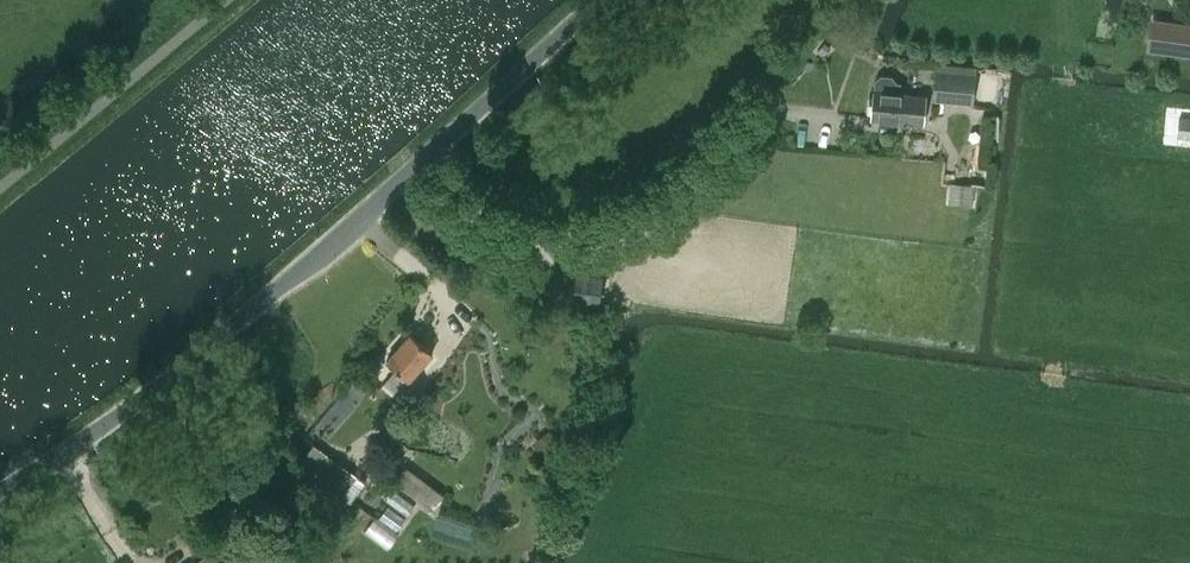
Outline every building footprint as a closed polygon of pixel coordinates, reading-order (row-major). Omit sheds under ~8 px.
[(1189,56),(1189,23),(1152,18),(1148,50),(1189,56)] [(973,104),(976,75),(937,71),(935,100),(973,104)] [(976,71),(976,75),(973,104),(973,105),(989,106),(992,72),(976,71)] [(875,80),(872,118),(924,123),(926,99),(912,98),(912,94),(899,93),(900,83),(897,83),(892,76),(881,75),(875,80)] [(975,185),(951,183),(950,204),(974,206),(975,185)] [(593,305),(597,275),(555,269),(551,298),(593,305)] [(396,369),(384,383),(397,393),(409,380),(433,352),(411,333),(387,361),(396,369)] [(546,459),(562,447),(552,433),(535,445),(546,459)] [(342,495),(357,475),(315,443),(300,464),(342,495)] [(406,466),(394,482),(438,514),(444,495),(406,466)] [(357,475),(342,495),(351,502),(366,481),(357,475)] [(196,562),(240,562),(233,552),(220,559),(215,551),(196,562)]
